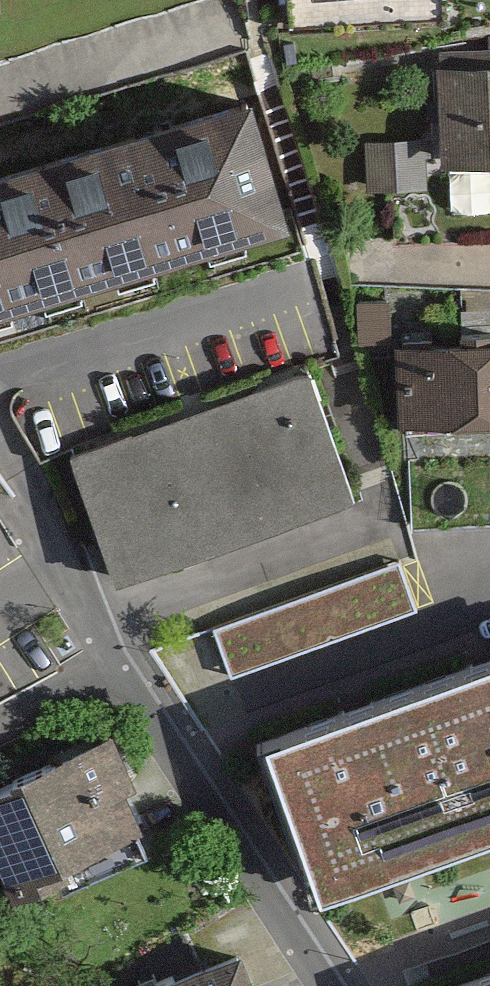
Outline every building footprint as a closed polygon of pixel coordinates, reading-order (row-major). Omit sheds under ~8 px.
[(448,177),(489,177),(489,68),(447,68),(448,177)] [(314,232),(275,95),(0,173),(0,321),(314,232)] [(378,134),(376,181),(437,183),(439,137),(378,134)] [(400,432),(489,431),(489,352),(400,353),(400,432)] [(82,454),(125,587),(368,508),(325,375),(82,454)] [(410,552),(225,621),(242,667),(427,598),(410,552)] [(267,739),(321,887),(489,826),(489,658),(267,739)] [(29,899),(165,836),(122,743),(0,799),(0,836),(29,899)] [(261,949),(162,985),(275,985),(261,949)] [(447,985),(489,985),(489,971),(447,985)]
